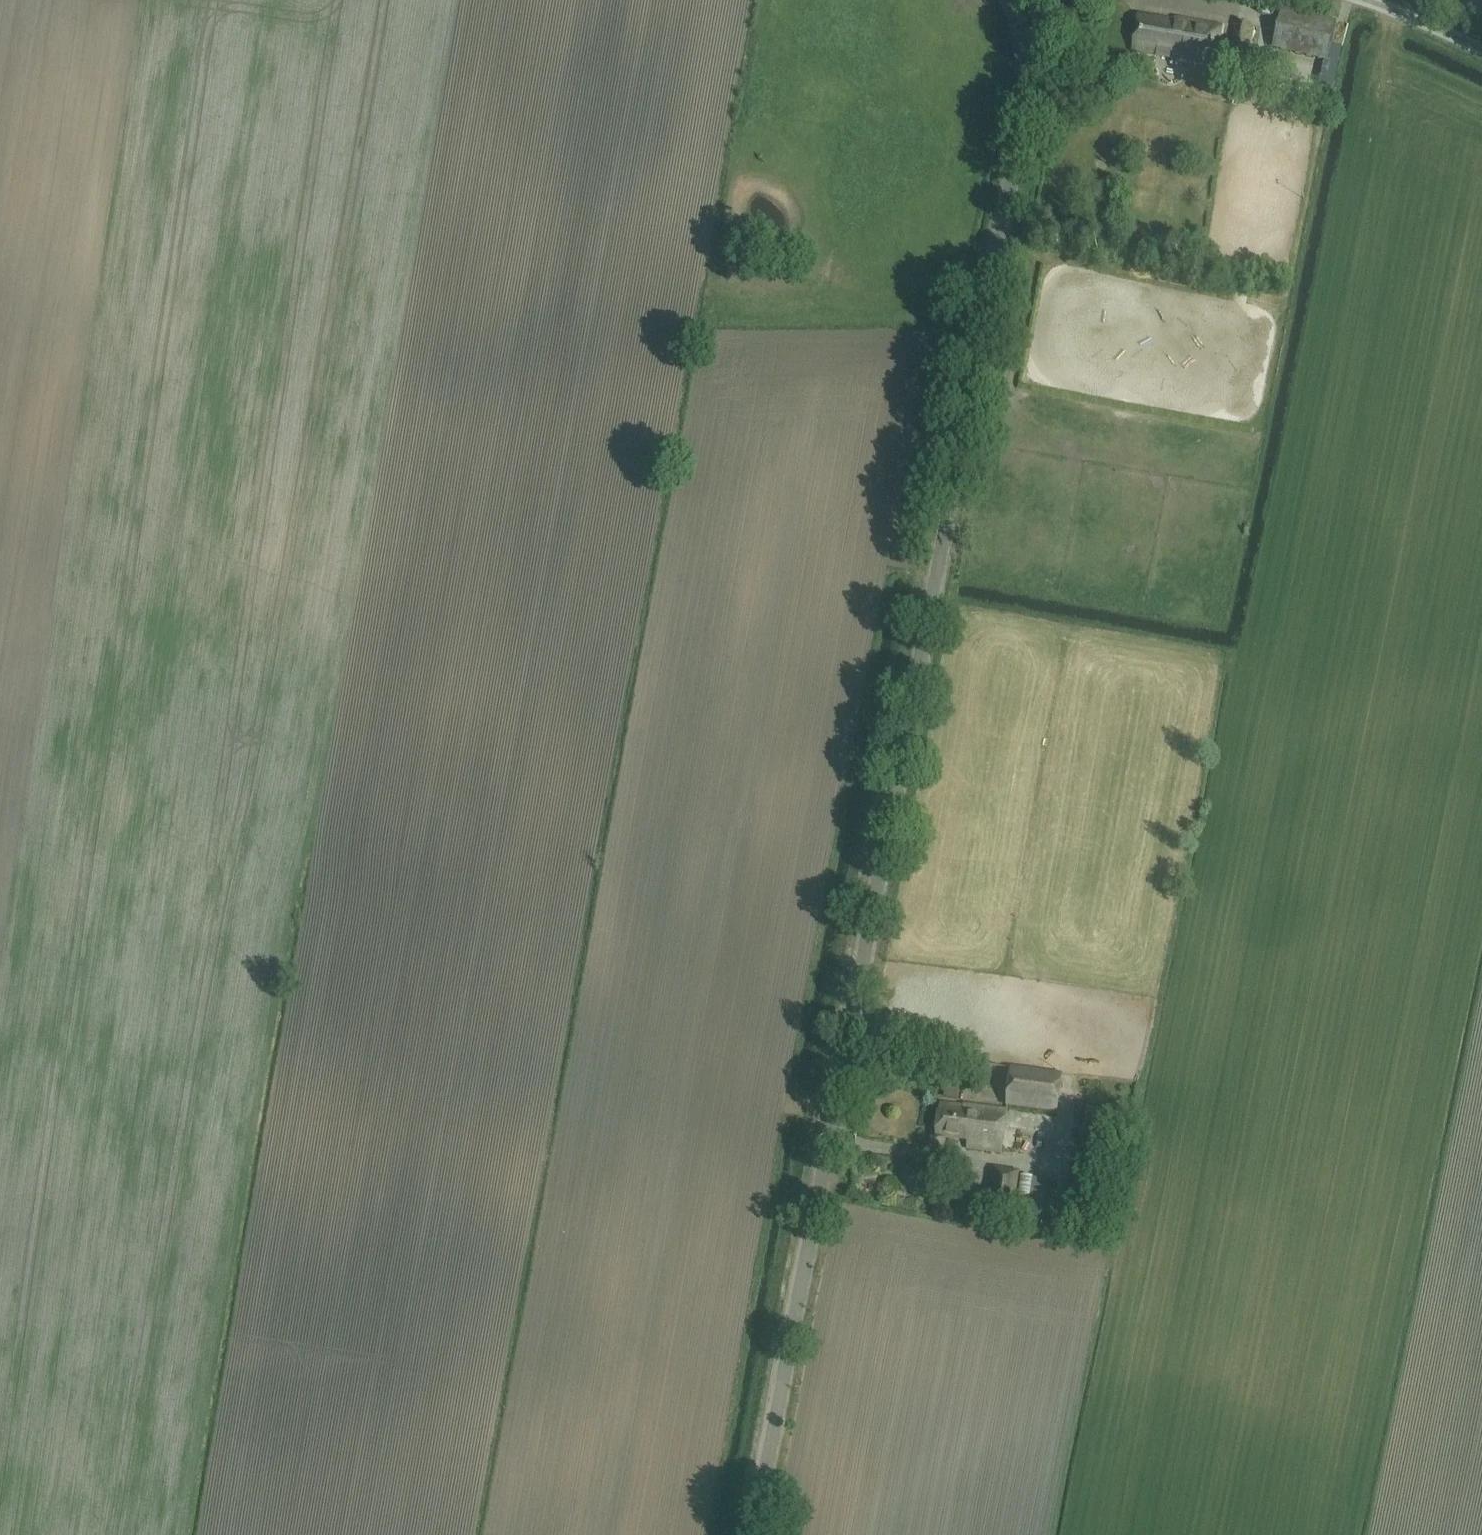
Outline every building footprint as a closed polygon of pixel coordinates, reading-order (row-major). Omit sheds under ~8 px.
[(1326,61),(1334,23),(1281,10),(1272,49),(1326,61)] [(1175,23),(1138,17),(1132,51),(1207,64),(1213,26),(1176,19),(1175,23)] [(1252,71),(1259,29),(1234,25),(1227,67),(1252,71)] [(1057,1112),(1061,1076),(1010,1070),(1006,1106),(1057,1112)] [(962,1108),(942,1105),(937,1136),(969,1141),(967,1149),(1000,1153),(1006,1112),(963,1106),(962,1108)] [(1012,1212),(1017,1174),(994,1170),(988,1209),(1012,1212)] [(1040,1214),(1042,1200),(1030,1198),(1032,1179),(1020,1178),(1018,1197),(1019,1197),(1018,1210),(1040,1214)] [(985,1225),(987,1212),(974,1209),(972,1223),(985,1225)]
